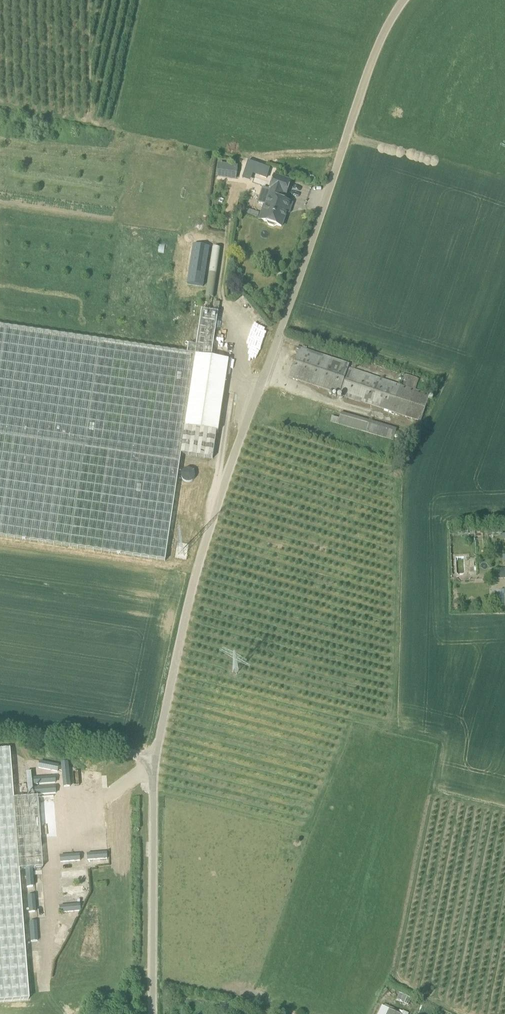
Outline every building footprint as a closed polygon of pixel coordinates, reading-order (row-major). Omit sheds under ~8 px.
[(217,178),(237,179),(238,165),(218,164),(217,178)] [(263,221),(268,223),(269,225),(274,227),(277,226),(281,227),(290,203),(278,199),(280,193),(286,195),(291,181),(275,176),(265,206),(268,207),(263,221)] [(187,284),(203,287),(209,247),(193,245),(187,284)] [(212,247),(205,296),(213,297),(220,248),(212,247)] [(196,355),(212,358),(218,313),(203,311),(197,347),(196,355)] [(196,355),(197,347),(188,346),(187,354),(0,326),(0,536),(165,561),(181,454),(213,459),(217,432),(185,427),(196,355)] [(430,395),(416,391),(348,368),(349,365),(297,347),(296,350),(299,351),(289,377),(421,422),(430,395)] [(212,358),(196,355),(185,427),(217,432),(218,432),(229,360),(212,358)] [(338,424),(366,432),(393,440),(397,430),(341,413),(338,424)] [(497,568),(497,577),(504,577),(504,568),(497,568)] [(28,1000),(18,870),(21,870),(42,869),(36,798),(13,800),(9,750),(0,751),(0,1002),(28,1000)] [(61,854),(52,871),(68,880),(77,862),(61,854)] [(52,871),(43,888),(59,896),(68,880),(52,871)] [(43,888),(34,904),(49,913),(59,896),(43,888)] [(34,904),(24,922),(40,930),(49,913),(34,904)] [(81,904),(60,905),(61,912),(81,911),(81,904)] [(61,944),(68,925),(61,923),(54,941),(61,944)] [(378,1013),(399,1013),(382,1006),(378,1013)]
